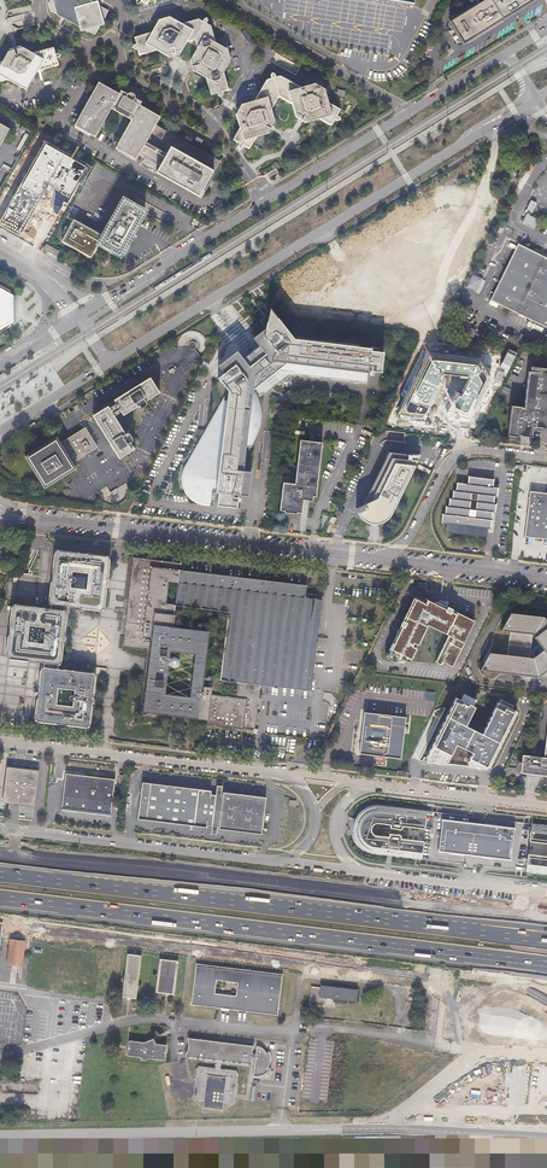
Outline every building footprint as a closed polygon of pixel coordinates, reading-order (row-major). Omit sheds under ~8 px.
[(47,3),(50,10),(78,26),(79,31),(84,29),(94,34),(99,25),(104,24),(102,20),(107,10),(98,5),(96,0),(92,1),(90,0),(49,0),(47,3)] [(450,19),(464,43),(533,0),(481,0),(450,19)] [(139,56),(157,51),(159,50),(162,50),(163,50),(165,51),(165,52),(166,52),(167,52),(168,52),(169,52),(170,52),(171,52),(171,53),(172,53),(182,44),(186,43),(195,41),(197,49),(199,55),(196,58),(196,62),(196,63),(195,63),(194,65),(195,66),(196,66),(198,67),(199,72),(204,74),(205,78),(210,96),(217,95),(217,96),(217,97),(221,99),(222,96),(221,93),(228,91),(223,74),(230,61),(228,50),(217,45),(214,43),(210,27),(206,24),(208,21),(207,18),(205,19),(203,23),(199,20),(182,25),(170,18),(158,21),(151,33),(135,38),(136,45),(133,46),(132,47),(132,48),(133,50),(135,50),(138,50),(139,56)] [(179,56),(186,43),(182,44),(172,53),(171,53),(171,52),(170,52),(169,52),(168,52),(167,52),(166,52),(165,52),(165,51),(163,50),(162,50),(159,50),(157,51),(169,58),(175,57),(179,56)] [(28,55),(32,54),(21,47),(14,49),(9,50),(3,62),(8,61),(16,50),(28,55)] [(9,81),(28,91),(39,72),(61,66),(58,59),(62,58),(63,55),(60,53),(57,54),(55,48),(32,54),(28,55),(16,50),(8,61),(3,62),(0,63),(0,83),(9,81)] [(193,72),(205,78),(204,74),(199,72),(198,67),(196,66),(195,66),(194,65),(195,63),(196,63),(196,62),(196,58),(199,55),(197,49),(190,61),(192,66),(192,67),(193,72)] [(271,110),(279,96),(272,72),(271,73),(271,75),(271,78),(267,79),(256,100),(241,104),(236,114),(240,128),(233,140),(239,143),(238,145),(238,146),(241,147),(242,148),(243,145),(250,148),(256,137),(258,133),(259,132),(260,132),(264,131),(267,128),(270,127),(270,125),(269,123),(270,121),(270,119),(269,117),(269,115),(271,110)] [(274,73),(272,72),(279,96),(292,103),(297,106),(299,112),(302,114),(302,117),(304,118),(307,116),(310,117),(314,116),(318,119),(332,126),(335,120),(338,121),(341,120),(340,117),(338,116),(341,109),(329,102),(325,89),(322,87),(315,83),(302,88),(280,75),(276,77),(276,75),(275,74),(274,73)] [(142,102),(135,98),(127,94),(121,90),(119,94),(99,83),(75,126),(95,137),(97,133),(111,109),(131,120),(115,149),(136,161),(140,154),(161,166),(157,172),(199,196),(202,189),(205,191),(221,162),(156,125),(160,117),(140,105),(142,102)] [(297,106),(292,103),(296,117),(305,122),(306,123),(318,119),(314,116),(310,117),(307,116),(304,118),(302,117),(302,114),(299,112),(297,106)] [(258,133),(256,137),(270,133),(274,127),(276,124),(271,110),(269,115),(269,117),(270,119),(270,121),(269,123),(270,125),(270,127),(267,128),(264,131),(260,132),(259,132),(258,133)] [(9,128),(0,123),(0,144),(9,128)] [(51,145),(33,179),(66,197),(84,162),(51,145)] [(264,175),(269,182),(274,179),(273,178),(278,175),(272,167),(264,172),(266,174),(264,175)] [(40,229),(52,209),(25,193),(13,213),(40,229)] [(104,236),(76,221),(64,242),(92,258),(99,245),(120,257),(145,213),(124,202),(104,236)] [(526,214),(522,221),(534,227),(538,219),(529,215),(533,208),(529,206),(526,213),(526,214)] [(61,252),(47,244),(44,250),(58,257),(61,252)] [(518,245),(491,300),(546,328),(546,259),(541,256),(518,245)] [(486,281),(473,274),(466,288),(479,295),(486,281)] [(17,318),(17,307),(16,293),(0,284),(0,329),(17,318)] [(252,389),(277,369),(293,371),(293,373),(366,381),(368,364),(370,365),(369,370),(380,372),(382,351),(370,350),(370,348),(358,346),(358,344),(298,336),(298,339),(294,338),(276,317),(267,307),(261,342),(218,376),(228,389),(227,399),(223,399),(203,440),(201,439),(181,474),(182,479),(182,483),(184,487),(186,490),(187,492),(189,495),(191,496),(193,497),(197,500),(198,500),(201,502),(203,502),(205,502),(208,503),(210,490),(216,491),(215,504),(235,506),(236,496),(232,495),(232,493),(239,494),(245,445),(249,446),(252,443),(253,440),(255,436),(257,432),(258,427),(260,421),(260,416),(260,410),(257,399),(255,395),(254,392),(252,389)] [(200,353),(207,345),(202,341),(195,350),(200,353)] [(453,427),(454,427),(467,429),(469,428),(471,424),(493,378),(492,377),(483,359),(482,358),(481,358),(429,352),(428,352),(427,353),(424,361),(423,362),(424,364),(417,377),(416,377),(404,400),(405,402),(400,411),(397,416),(397,417),(397,418),(397,419),(398,421),(399,421),(429,425),(431,425),(432,423),(433,421),(431,408),(431,407),(445,375),(460,376),(460,378),(469,379),(463,391),(464,392),(463,395),(456,391),(445,414),(445,415),(448,421),(449,422),(451,423),(453,427)] [(68,372),(72,379),(82,373),(78,366),(68,372)] [(537,366),(537,371),(527,369),(522,408),(521,408),(521,405),(509,404),(506,434),(517,435),(518,433),(519,433),(519,434),(526,435),(527,431),(527,429),(530,429),(531,424),(533,425),(545,427),(546,410),(546,367),(537,366)] [(136,386),(135,385),(126,390),(127,391),(114,400),(116,403),(113,405),(113,404),(112,403),(111,403),(110,404),(110,405),(110,407),(108,408),(106,406),(93,413),(109,440),(108,441),(114,451),(115,450),(118,456),(132,448),(128,442),(129,441),(131,438),(128,433),(125,432),(123,433),(111,413),(113,413),(115,412),(116,412),(117,411),(117,409),(119,408),(121,412),(134,404),(135,405),(140,407),(143,405),(144,404),(145,400),(143,398),(158,390),(150,378),(136,386)] [(71,453),(68,455),(71,460),(98,444),(85,423),(58,440),(61,445),(65,443),(71,453)] [(467,434),(474,438),(478,430),(475,428),(473,432),(469,429),(467,434)] [(75,434),(84,448),(91,443),(82,429),(75,434)] [(74,464),(71,460),(68,455),(71,453),(65,443),(61,445),(58,440),(56,436),(25,454),(43,483),(74,464)] [(321,443),(299,440),(295,467),(294,467),(293,467),(292,468),(292,469),(291,470),(290,472),(289,473),(289,474),(288,476),(287,478),(286,483),(281,482),(278,511),(299,513),(302,495),(315,496),(321,443)] [(366,503),(356,508),(359,514),(361,512),(364,516),(367,519),(371,520),(375,521),(380,520),(384,518),(388,512),(392,514),(421,455),(412,454),(412,455),(389,452),(366,498),(365,501),(366,503)] [(447,504),(446,504),(445,512),(443,512),(442,520),(447,521),(446,529),(487,534),(488,521),(491,521),(492,511),(494,511),(495,503),(494,503),(495,495),(496,495),(497,487),(493,487),(493,479),(468,476),(468,482),(468,483),(456,482),(455,490),(453,490),(452,500),(449,500),(448,505),(447,504)] [(529,491),(524,533),(546,536),(546,494),(529,491)] [(133,494),(129,502),(139,503),(140,495),(133,494)] [(329,524),(333,525),(336,519),(335,518),(331,517),(328,523),(329,524)] [(39,723),(90,729),(96,677),(59,673),(60,666),(61,666),(67,615),(65,614),(66,608),(104,612),(110,560),(58,554),(52,606),(53,606),(52,613),(34,611),(15,609),(10,661),(46,664),(45,671),(44,671),(39,723)] [(308,591),(307,595),(303,595),(305,584),(179,570),(180,562),(134,557),(123,643),(154,646),(152,660),(150,660),(149,666),(151,667),(149,683),(145,715),(179,718),(184,719),(256,727),(258,711),(262,684),(311,689),(321,597),(317,597),(317,592),(308,591)] [(390,581),(390,590),(397,591),(398,582),(390,581)] [(427,606),(415,599),(403,622),(401,626),(403,628),(392,650),(391,651),(387,659),(396,663),(397,661),(399,662),(401,659),(409,663),(411,659),(412,660),(417,649),(413,647),(414,644),(419,645),(428,626),(447,635),(434,662),(439,664),(440,661),(450,666),(459,648),(461,649),(474,621),(448,607),(447,610),(429,601),(427,606)] [(544,617),(511,613),(502,630),(506,631),(503,655),(490,653),(481,670),(538,677),(546,678),(546,621),(544,617)] [(536,654),(544,649),(541,646),(534,651),(534,658),(536,659),(538,657),(536,654)] [(429,758),(428,761),(446,764),(447,760),(449,761),(459,743),(476,752),(470,766),(488,769),(518,711),(500,701),(485,734),(468,725),(478,706),(473,704),(475,701),(462,694),(460,699),(457,698),(427,757),(429,758)] [(360,754),(401,759),(406,717),(365,712),(360,754)] [(545,756),(524,753),(522,771),(525,771),(546,774),(546,773),(546,740),(545,756)] [(2,799),(32,803),(37,769),(7,766),(2,799)] [(60,807),(83,810),(87,774),(64,771),(60,807)] [(112,777),(87,774),(83,810),(108,813),(112,777)] [(207,825),(212,825),(217,826),(216,828),(262,833),(266,796),(223,791),(223,794),(216,794),(211,793),(211,789),(142,782),(138,819),(207,826),(207,825)] [(424,828),(426,813),(374,806),(368,807),(363,810),(359,815),(355,826),(354,832),(357,844),(362,848),(370,853),(421,859),(423,840),(402,838),(402,835),(400,833),(399,834),(391,833),(391,836),(378,835),(375,834),(373,832),(372,829),(373,826),(375,824),(377,823),(392,824),(392,827),(399,828),(400,829),(402,829),(403,825),(424,828)] [(514,827),(441,817),(436,850),(510,860),(514,827)] [(530,822),(528,840),(546,843),(546,824),(530,822)] [(526,853),(524,871),(546,873),(546,855),(526,853)] [(7,883),(7,887),(15,887),(15,893),(25,893),(25,884),(7,883)] [(27,942),(11,940),(8,965),(24,966),(27,942)] [(142,956),(128,955),(124,998),(138,999),(142,956)] [(179,962),(160,960),(157,993),(175,995),(179,962)] [(283,974),(196,964),(191,1006),(278,1016),(283,974)] [(312,987),(311,1007),(324,1007),(324,999),(357,1001),(358,989),(321,987),(321,988),(312,987)] [(252,1047),(190,1039),(188,1058),(250,1065),(252,1047)] [(148,1043),(131,1042),(129,1056),(141,1057),(144,1061),(150,1059),(166,1060),(167,1046),(155,1044),(154,1041),(151,1041),(148,1043)] [(202,1067),(197,1070),(194,1099),(203,1102),(204,1109),(223,1110),(223,1104),(233,1104),(236,1101),(239,1075),(236,1071),(202,1067)]
